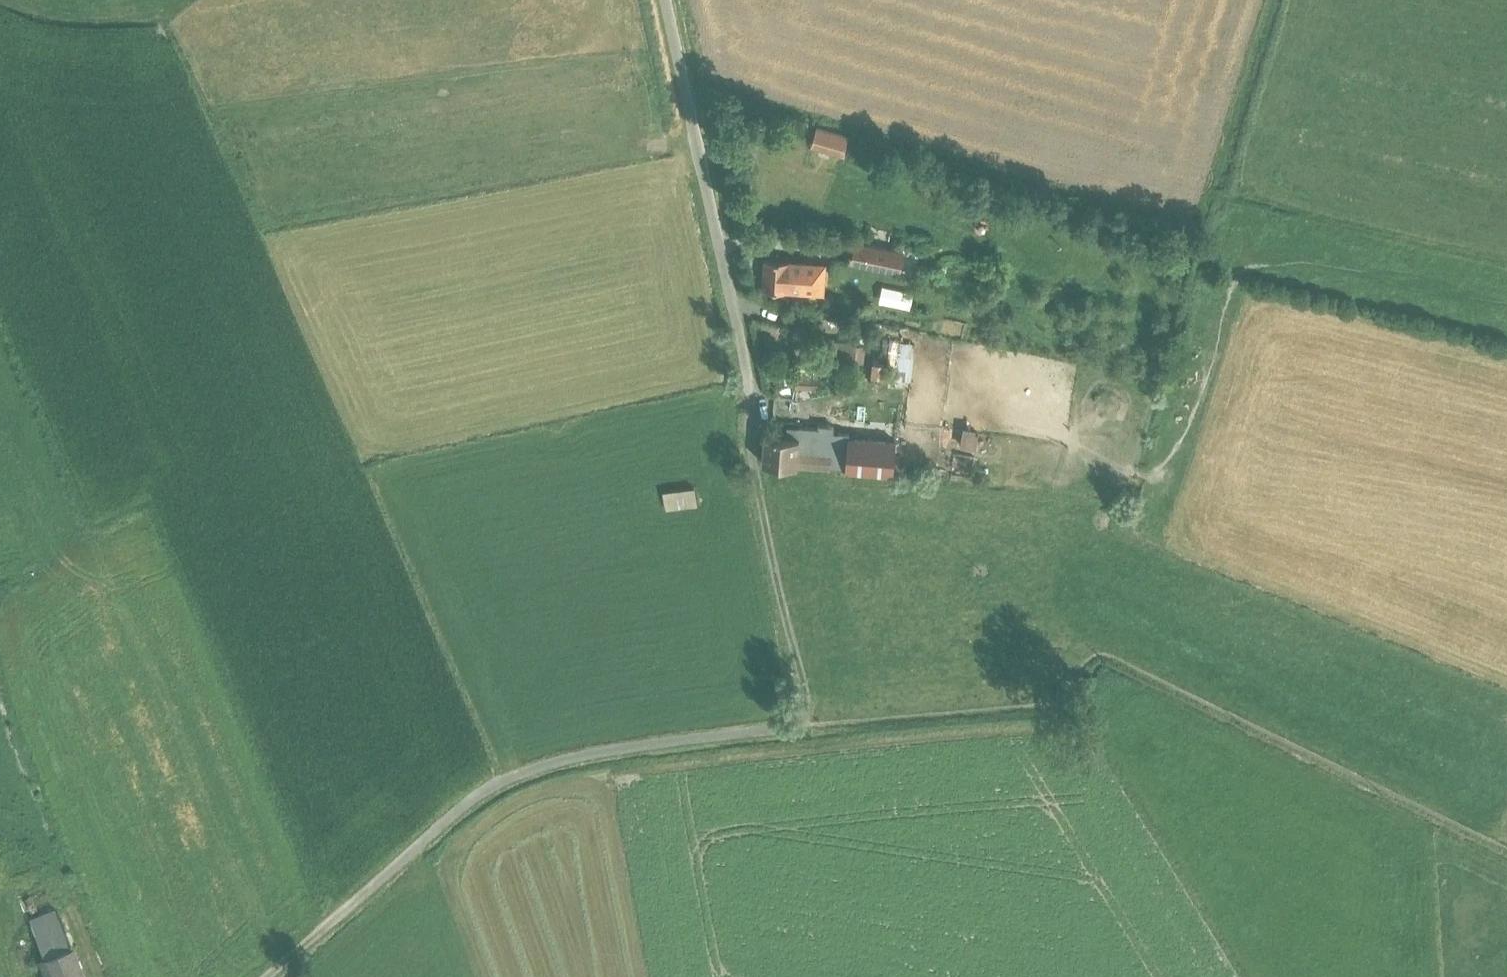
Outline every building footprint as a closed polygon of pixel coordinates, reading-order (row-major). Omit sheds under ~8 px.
[(848,137),(816,128),(810,148),(842,157),(848,137)] [(857,242),(853,263),(898,272),(902,251),(857,242)] [(765,259),(763,288),(824,292),(825,263),(765,259)] [(892,288),(889,306),(922,310),(925,293),(892,288)] [(824,339),(822,361),(854,363),(864,363),(866,345),(856,344),(856,343),(824,339)] [(872,363),(871,374),(884,375),(885,364),(872,363)] [(795,375),(795,387),(820,388),(821,376),(795,375)] [(846,470),(849,437),(849,433),(834,432),(834,426),(819,425),(818,427),(788,425),(788,435),(775,433),(774,435),(766,434),(764,462),(831,468),(846,470)] [(986,448),(988,431),(972,428),(969,445),(986,448)] [(849,437),(846,470),(895,474),(895,469),(897,441),(849,437)] [(696,487),(664,491),(667,508),(698,504),(696,487)] [(86,975),(89,974),(76,944),(72,945),(56,905),(30,916),(46,956),(39,958),(47,976),(81,976),(86,975)]
